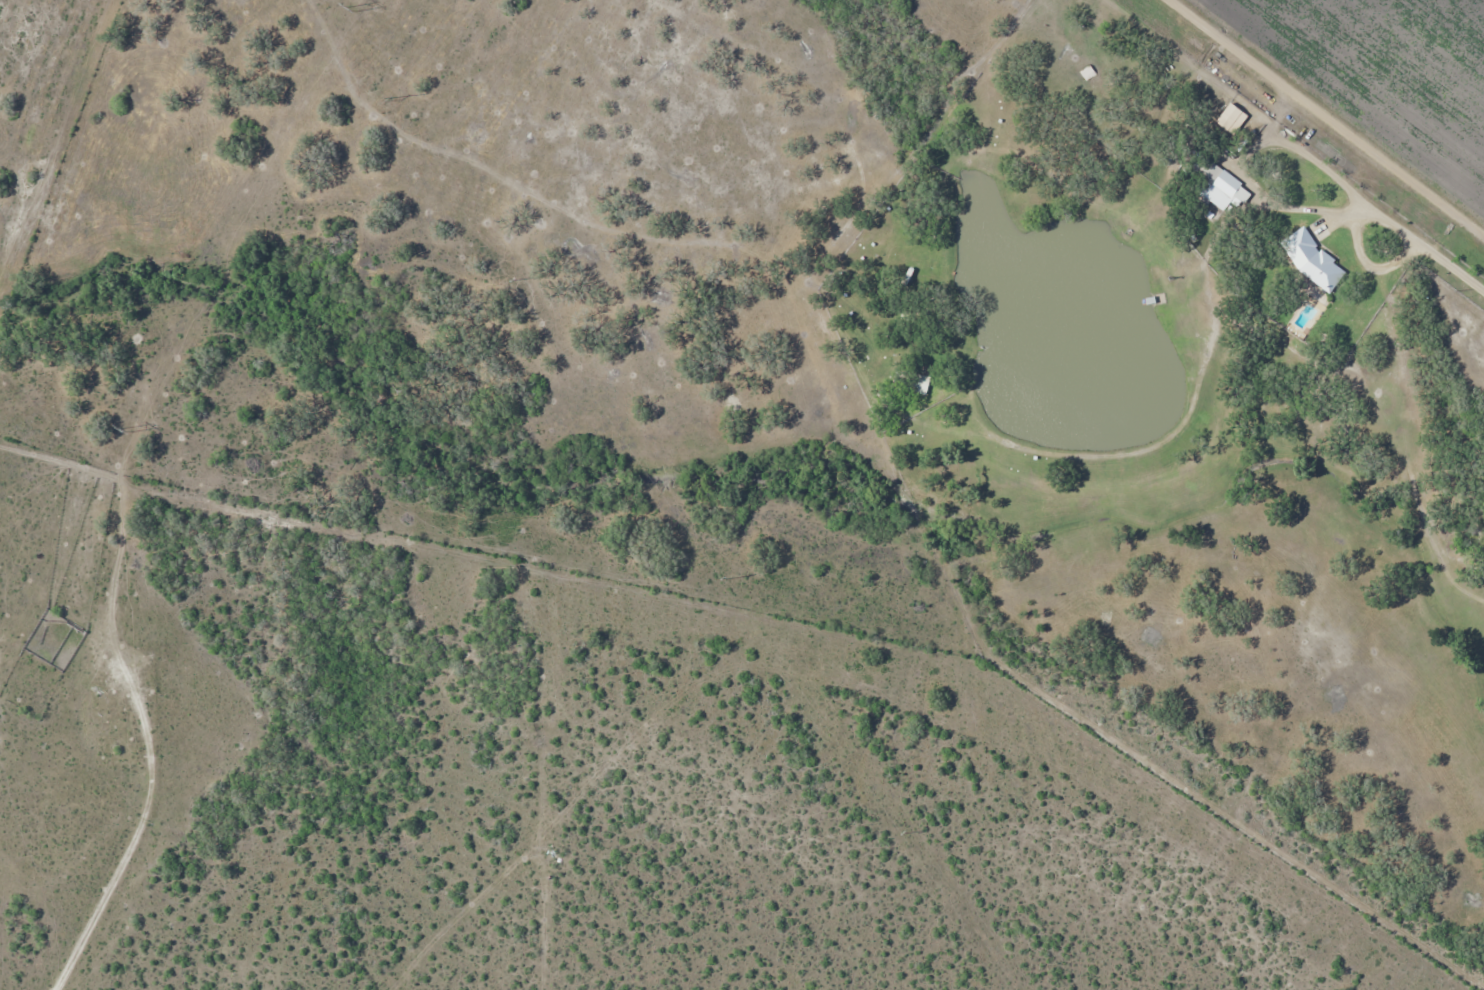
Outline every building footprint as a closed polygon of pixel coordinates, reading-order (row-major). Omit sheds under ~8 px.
[(1200,155),(1190,170),(1197,175),(1189,187),(1234,219),(1253,192),(1200,155)] [(1317,295),(1341,281),(1308,225),(1284,240),(1317,295)]
